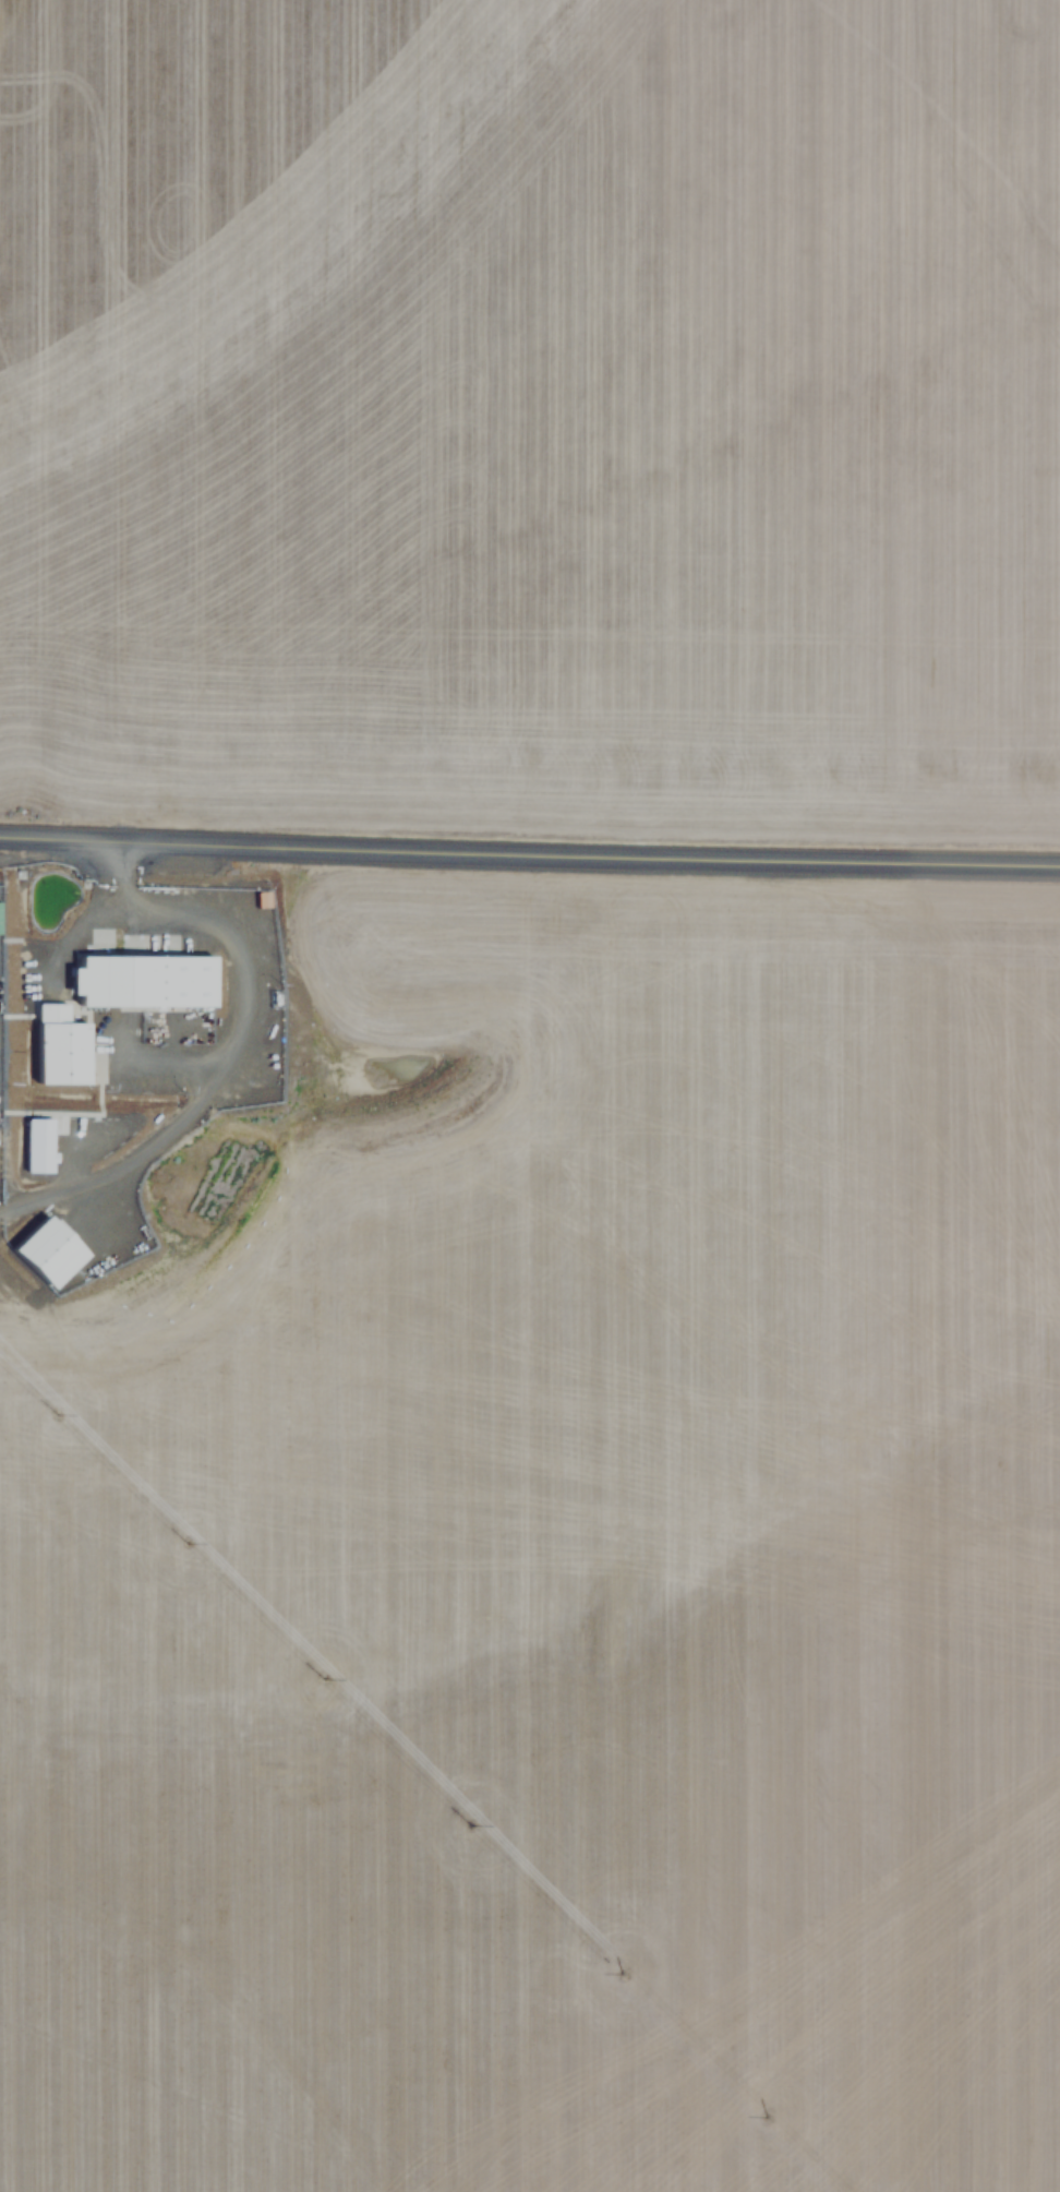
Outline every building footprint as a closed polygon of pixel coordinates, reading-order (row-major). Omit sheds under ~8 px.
[(217,1006),(218,955),(84,954),(84,967),(76,967),(75,994),(84,994),(84,1004),(217,1006)] [(43,1084),(92,1083),(91,1022),(71,1022),(70,1003),(41,1003),(43,1084)] [(28,1172),(54,1172),(54,1162),(58,1162),(58,1153),(54,1153),(53,1118),(28,1118),(28,1172)] [(16,1248),(55,1288),(91,1254),(52,1214),(16,1248)]
